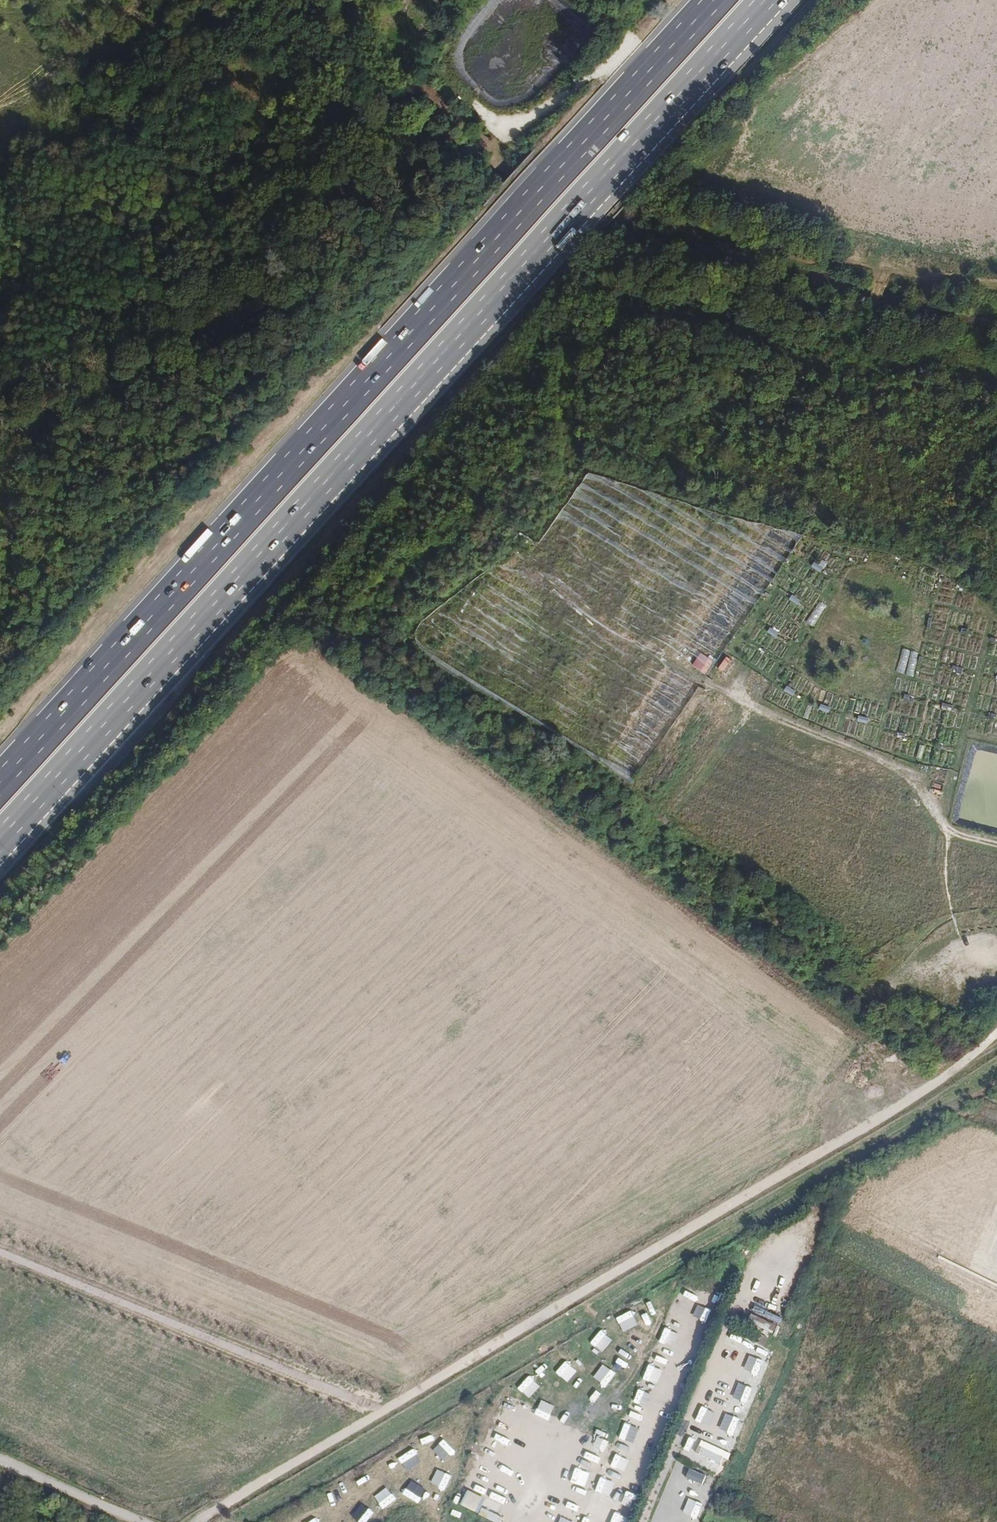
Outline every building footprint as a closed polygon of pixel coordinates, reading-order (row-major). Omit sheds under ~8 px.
[(558,580),(567,565),(559,560),(550,575),(558,580)] [(814,627),(826,606),(819,602),(807,623),(814,627)] [(955,612),(952,623),(957,625),(960,613),(955,612)] [(771,627),(768,633),(777,638),(780,632),(771,627)] [(908,676),(914,676),(918,653),(911,652),(908,676)] [(725,673),(734,661),(727,656),(719,669),(725,673)] [(787,686),(785,691),(794,696),(797,691),(787,686)] [(760,1246),(766,1260),(780,1254),(773,1240),(760,1246)] [(801,1256),(807,1258),(812,1242),(806,1240),(801,1256)] [(683,1322),(688,1308),(673,1303),(668,1317),(683,1322)] [(755,1305),(747,1322),(775,1335),(783,1318),(755,1305)] [(651,1376),(655,1359),(648,1357),(644,1374),(651,1376)] [(719,1377),(724,1366),(718,1363),(713,1375),(719,1377)] [(735,1391),(749,1396),(754,1380),(740,1375),(735,1391)] [(701,1401),(716,1407),(723,1392),(709,1385),(701,1401)] [(644,1418),(648,1402),(634,1398),(629,1414),(644,1418)] [(736,1412),(741,1414),(746,1403),(740,1401),(736,1412)] [(498,1420),(512,1425),(517,1411),(503,1406),(498,1420)] [(535,1409),(529,1423),(543,1429),(549,1415),(535,1409)] [(717,1435),(731,1439),(737,1420),(722,1415),(717,1435)] [(583,1440),(584,1431),(570,1429),(569,1438),(583,1440)] [(702,1439),(695,1452),(725,1466),(731,1453),(702,1439)] [(675,1466),(673,1472),(683,1476),(685,1471),(675,1466)] [(579,1468),(577,1473),(593,1479),(595,1474),(579,1468)] [(690,1468),(686,1477),(703,1484),(707,1475),(690,1468)] [(662,1498),(676,1503),(682,1488),(668,1482),(662,1498)] [(468,1489),(461,1504),(478,1513),(486,1498),(468,1489)] [(700,1519),(705,1503),(690,1498),(685,1514),(700,1519)] [(654,1521),(669,1521),(673,1512),(659,1506),(653,1521),(654,1521)]
